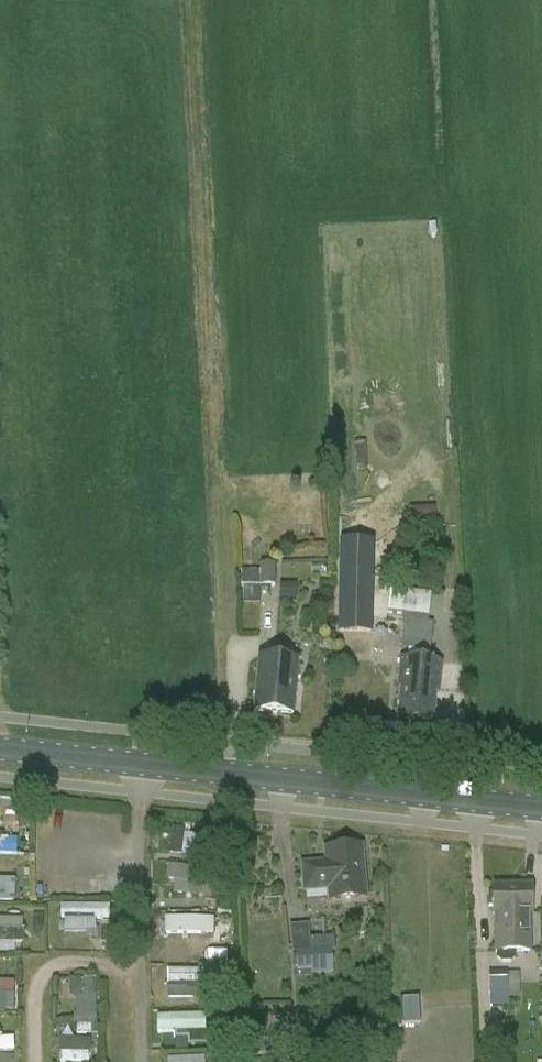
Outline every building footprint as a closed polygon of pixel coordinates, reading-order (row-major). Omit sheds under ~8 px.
[(419,508),(420,520),(434,520),(433,508),(419,508)] [(339,580),(371,581),(372,544),(340,543),(339,580)] [(242,570),(241,587),(276,587),(276,565),(260,565),(260,570),(242,570)] [(319,582),(320,596),(332,596),(331,582),(319,582)] [(280,585),(280,601),(298,601),(298,585),(280,585)] [(431,615),(432,593),(409,592),(408,614),(431,615)] [(370,633),(371,610),(339,609),(338,633),(370,633)] [(431,653),(433,624),(405,621),(402,650),(409,650),(408,660),(400,659),(397,687),(400,687),(397,720),(432,724),(435,692),(438,692),(441,663),(428,662),(429,653),(431,653)] [(253,711),(293,715),(298,660),(258,656),(253,711)] [(170,855),(201,856),(202,831),(171,831),(170,855)] [(18,838),(0,837),(0,854),(17,854),(18,838)] [(326,863),(302,865),(304,891),(328,889),(329,900),(365,897),(361,847),(325,849),(326,863)] [(167,893),(191,894),(192,865),(168,864),(167,893)] [(15,899),(16,883),(0,883),(0,899),(15,899)] [(532,885),(493,885),(493,893),(488,895),(488,907),(493,908),(493,914),(495,914),(495,952),(497,952),(497,959),(501,963),(512,964),(516,959),(516,952),(530,952),(530,915),(532,915),(532,885)] [(218,911),(219,889),(202,889),(202,910),(218,911)] [(111,917),(111,903),(63,904),(64,932),(96,931),(96,918),(111,917)] [(24,942),(24,917),(0,918),(0,942),(24,942)] [(309,925),(290,926),(293,953),(296,953),(298,971),(301,971),(301,977),(311,976),(310,975),(334,974),(332,952),(335,952),(334,938),(310,939),(309,925)] [(216,935),(177,936),(178,958),(217,956),(216,935)] [(222,967),(167,969),(168,998),(223,997),(222,967)] [(508,972),(489,973),(490,1008),(509,1007),(508,972)] [(97,1021),(98,978),(69,978),(68,997),(76,997),(76,1021),(97,1021)] [(16,1010),(16,993),(0,992),(0,1009),(16,1010)] [(189,1031),(190,1044),(221,1043),(220,1023),(204,1024),(203,1013),(157,1015),(158,1033),(189,1031)] [(15,1051),(15,1036),(0,1037),(0,1051),(15,1051)] [(77,1061),(91,1061),(91,1037),(60,1037),(60,1061),(77,1061)] [(289,1040),(252,1041),(253,1054),(268,1054),(268,1053),(289,1052),(289,1040)]
